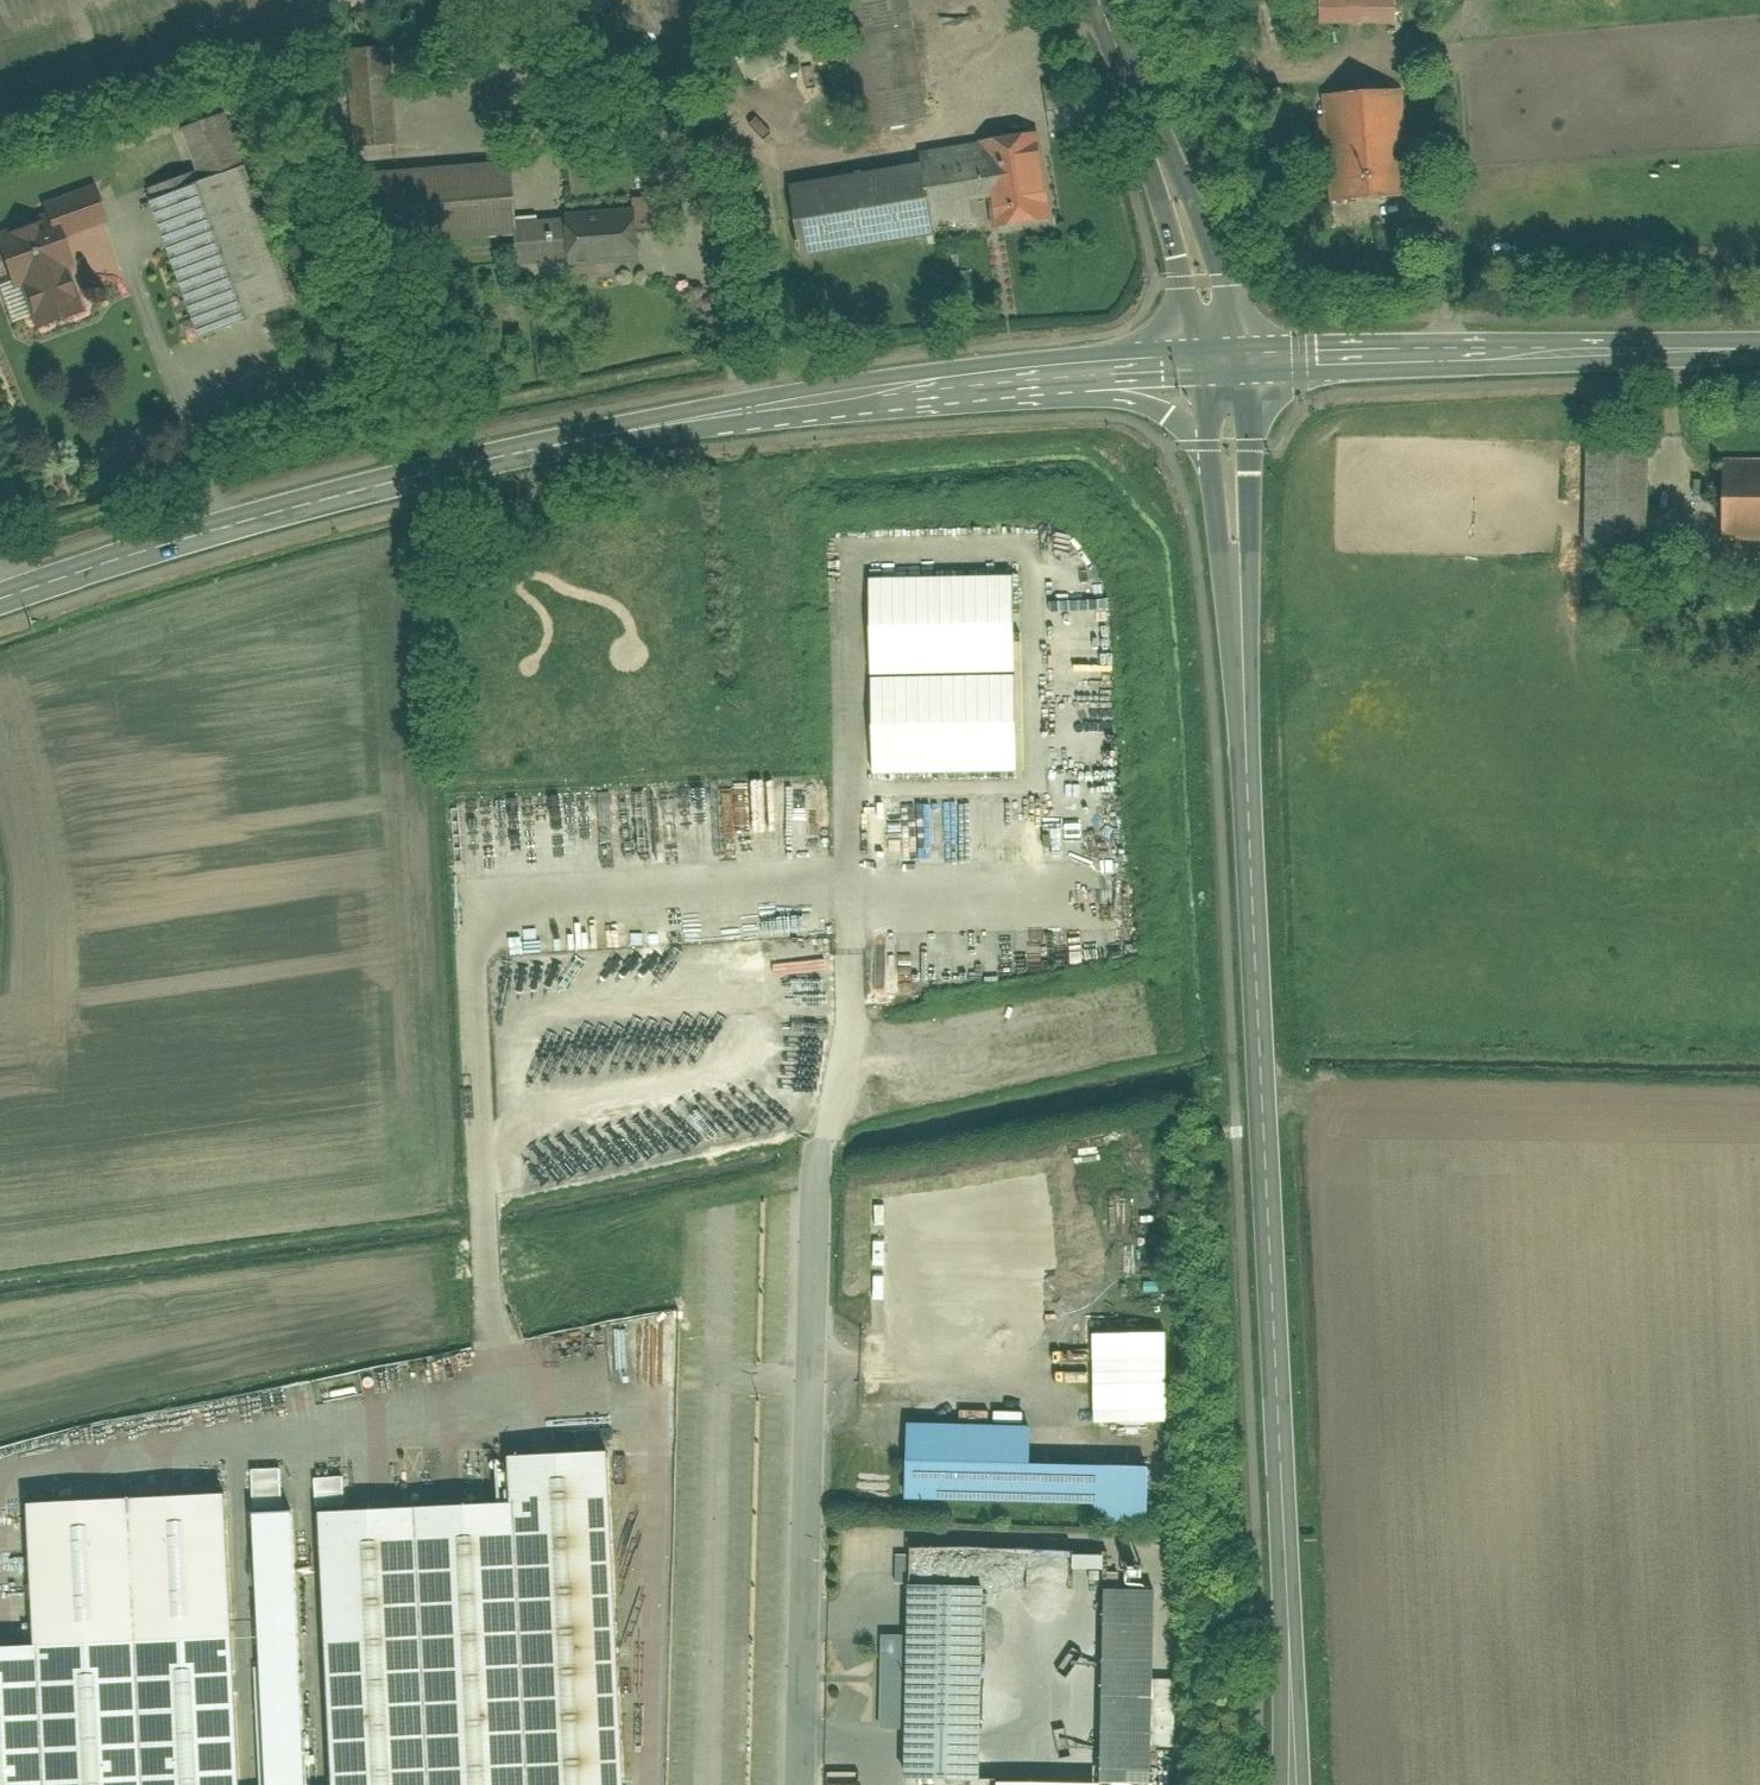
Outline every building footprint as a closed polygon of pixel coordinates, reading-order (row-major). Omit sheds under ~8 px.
[(919,0),(850,0),(873,128),(941,116),(919,0)] [(1338,21),(1411,21),(1411,0),(1338,0),(1338,21)] [(747,49),(760,79),(804,59),(791,29),(747,49)] [(400,114),(397,48),(365,49),(366,73),(363,73),(365,116),(400,114)] [(1053,83),(1060,129),(1088,125),(1082,79),(1053,83)] [(1415,87),(1336,92),(1342,197),(1421,192),(1415,87)] [(195,126),(214,179),(261,163),(243,109),(195,126)] [(1054,150),(1051,130),(992,139),(993,145),(934,154),(935,162),(944,216),(986,210),(984,199),(1002,196),(1007,227),(1065,218),(1061,196),(1066,196),(1058,149),(1054,150)] [(522,161),(439,167),(444,239),(527,234),(526,221),(522,161)] [(935,162),(808,183),(819,252),(947,232),(944,216),(935,162)] [(214,179),(164,197),(214,337),(311,304),(261,163),(214,179)] [(115,217),(103,182),(48,200),(54,217),(60,235),(76,230),(115,217)] [(671,226),(669,196),(647,197),(648,207),(649,227),(671,226)] [(583,211),(587,259),(651,255),(649,227),(648,207),(583,211)] [(54,217),(4,234),(21,285),(30,282),(79,266),(87,263),(76,230),(60,235),(54,217)] [(529,260),(581,256),(578,218),(526,221),(527,234),(529,260)] [(79,266),(30,282),(44,325),(93,309),(79,266)] [(1647,550),(1650,456),(1593,454),(1590,548),(1647,550)] [(1728,461),(1727,537),(1759,538),(1759,462),(1728,461)] [(1030,575),(874,577),(875,675),(1031,673),(1030,575)] [(1031,673),(875,675),(876,771),(1032,769),(1031,673)] [(1166,1330),(1092,1331),(1093,1424),(1167,1423),(1166,1330)] [(1149,1462),(1030,1459),(1030,1423),(906,1420),(904,1498),(1095,1502),(1094,1524),(1148,1526),(1149,1462)] [(320,1510),(332,1784),(621,1784),(607,1449),(510,1453),(512,1502),(320,1510)] [(256,1467),(257,1507),(287,1506),(286,1467),(256,1467)] [(319,1477),(320,1505),(350,1504),(349,1475),(319,1477)] [(225,1489),(25,1499),(31,1640),(0,1642),(0,1784),(240,1784),(225,1489)] [(292,1508),(251,1510),(258,1666),(254,1667),(259,1784),(304,1784),(292,1508)] [(901,1581),(915,1581),(914,1554),(900,1555),(901,1581)] [(907,1583),(906,1633),(880,1633),(879,1726),(906,1726),(905,1776),(980,1777),(983,1585),(907,1583)] [(1105,1587),(1101,1778),(1149,1779),(1150,1745),(1174,1745),(1175,1677),(1153,1677),(1155,1588),(1105,1587)]
